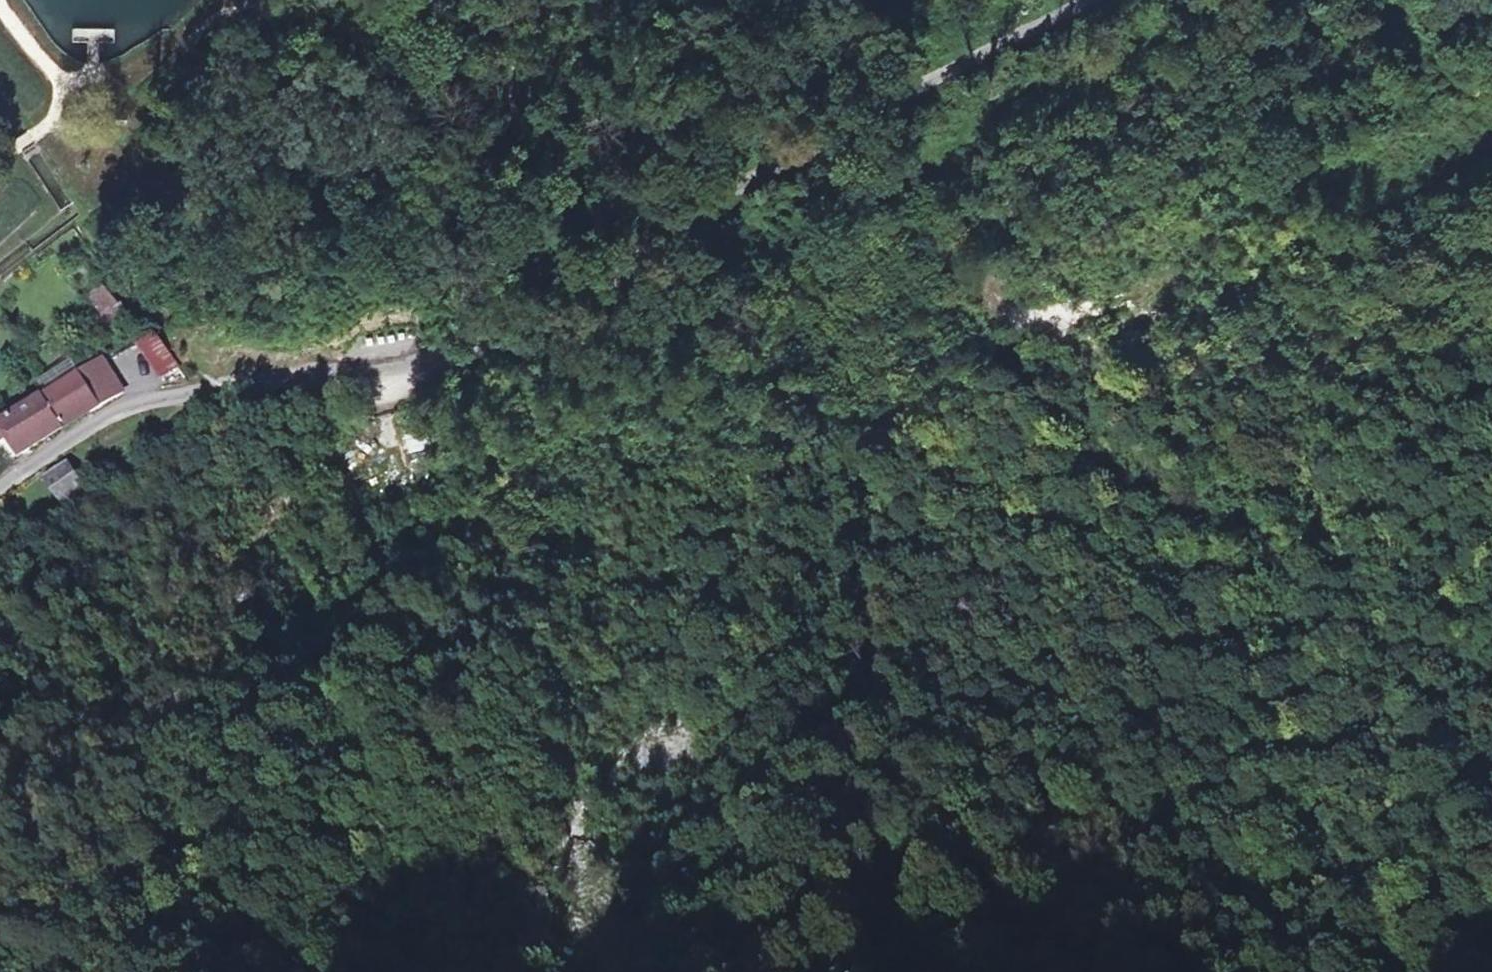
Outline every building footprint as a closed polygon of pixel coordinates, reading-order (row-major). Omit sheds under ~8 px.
[(178,367),(158,336),(143,347),(163,377),(178,367)] [(93,371),(112,398),(121,393),(101,365),(93,371)] [(93,371),(53,399),(0,436),(0,444),(7,439),(23,459),(112,398),(93,371)] [(405,437),(406,451),(428,448),(426,434),(405,437)] [(0,444),(0,446),(15,468),(25,462),(23,459),(7,439),(0,444)] [(69,469),(50,483),(64,502),(83,488),(69,469)]
